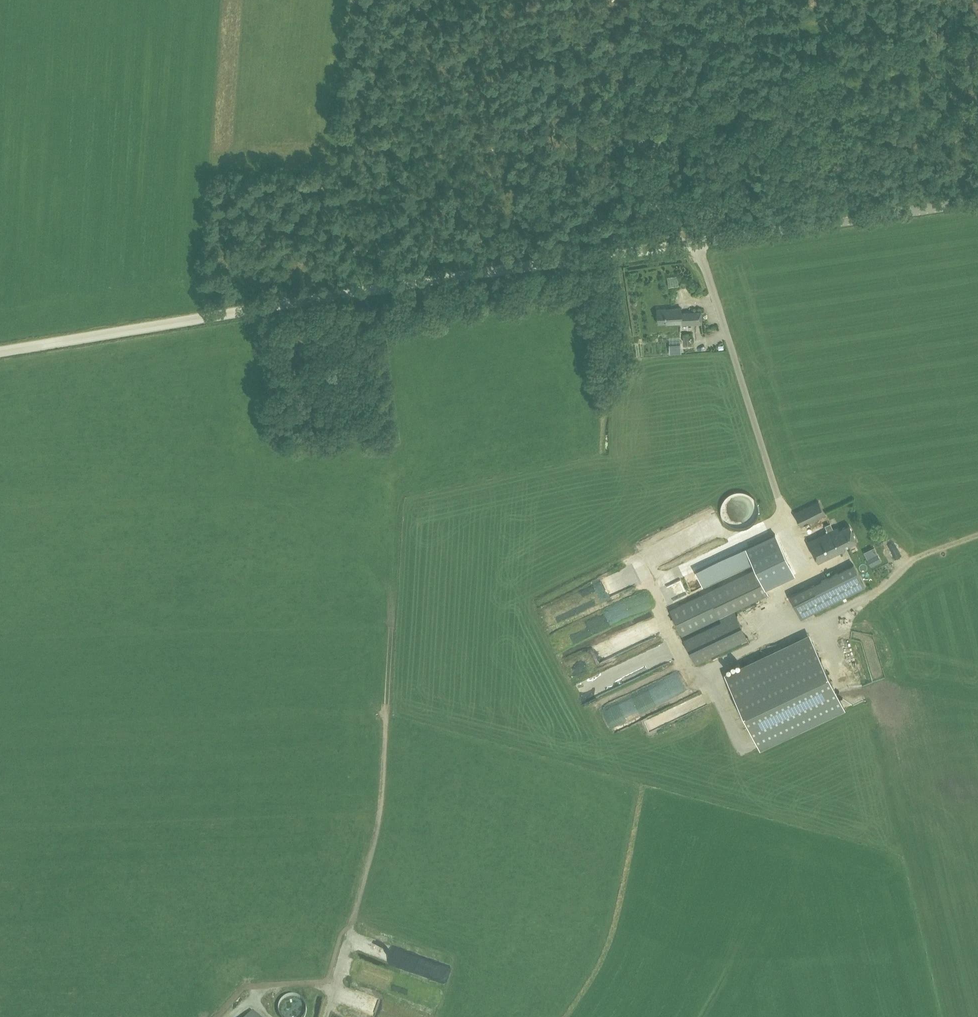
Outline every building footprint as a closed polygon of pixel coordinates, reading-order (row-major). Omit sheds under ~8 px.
[(302,258),(309,259),(310,248),(304,247),(302,258)] [(681,321),(681,324),(702,322),(701,310),(681,312),(681,307),(657,309),(658,323),(681,321)] [(670,353),(681,353),(680,343),(670,344),(670,353)] [(720,509),(720,511),(721,513),(721,514),(721,516),(722,517),(723,519),(723,520),(724,522),(725,523),(727,524),(728,525),(729,526),(731,527),(732,528),(734,528),(736,529),(737,529),(739,529),(741,529),(742,529),(744,529),(746,528),(747,528),(749,527),(750,526),(752,525),(753,524),(754,523),(755,521),(756,520),(757,519),(758,517),(758,515),(758,514),(759,512),(759,510),(759,509),(759,507),(758,505),(758,504),(757,502),(756,501),(756,499),(755,498),(753,497),(752,496),(751,495),(750,494),(748,493),(747,492),(745,492),(743,491),(742,491),(740,491),(739,491),(737,491),(735,491),(734,492),(732,492),(731,493),(729,494),(728,495),(727,496),(725,497),(724,498),(723,500),(723,501),(722,503),(721,504),(721,506),(721,508),(720,509)] [(794,513),(801,526),(825,515),(818,501),(794,513)] [(808,541),(818,562),(845,550),(843,547),(856,541),(849,525),(839,530),(837,527),(833,529),(830,523),(824,525),(827,532),(808,541)] [(683,639),(695,664),(747,639),(734,611),(768,594),(765,588),(792,575),(773,535),(746,547),(756,568),(669,609),(682,635),(719,618),(721,622),(683,639)] [(753,563),(745,547),(695,571),(702,587),(753,563)] [(867,557),(871,566),(881,561),(877,552),(867,557)] [(789,595),(801,619),(865,587),(854,563),(789,595)] [(645,637),(662,632),(659,619),(642,623),(645,637)] [(809,633),(724,673),(760,749),(845,709),(809,633)] [(577,654),(584,668),(594,664),(587,649),(577,654)] [(603,675),(598,679),(604,687),(609,684),(603,675)] [(585,677),(587,692),(599,690),(597,676),(585,677)] [(279,1006),(278,1007),(278,1008),(278,1010),(278,1011),(279,1012),(279,1013),(279,1014),(280,1015),(280,1016),(281,1016),(304,1016),(305,1016),(305,1015),(306,1014),(306,1012),(306,1011),(306,1010),(306,1009),(306,1008),(306,1006),(306,1005),(305,1004),(305,1003),(304,1002),(304,1001),(303,1000),(302,999),(301,998),(300,997),(299,997),(298,996),(297,996),(296,995),(294,995),(293,995),(292,995),(291,995),(289,995),(288,995),(287,996),(286,996),(285,997),(284,998),(283,998),(282,999),(281,1000),(280,1001),(280,1002),(279,1004),(279,1005),(279,1006)] [(393,1016),(402,1016),(404,1006),(395,1004),(393,1016)]
